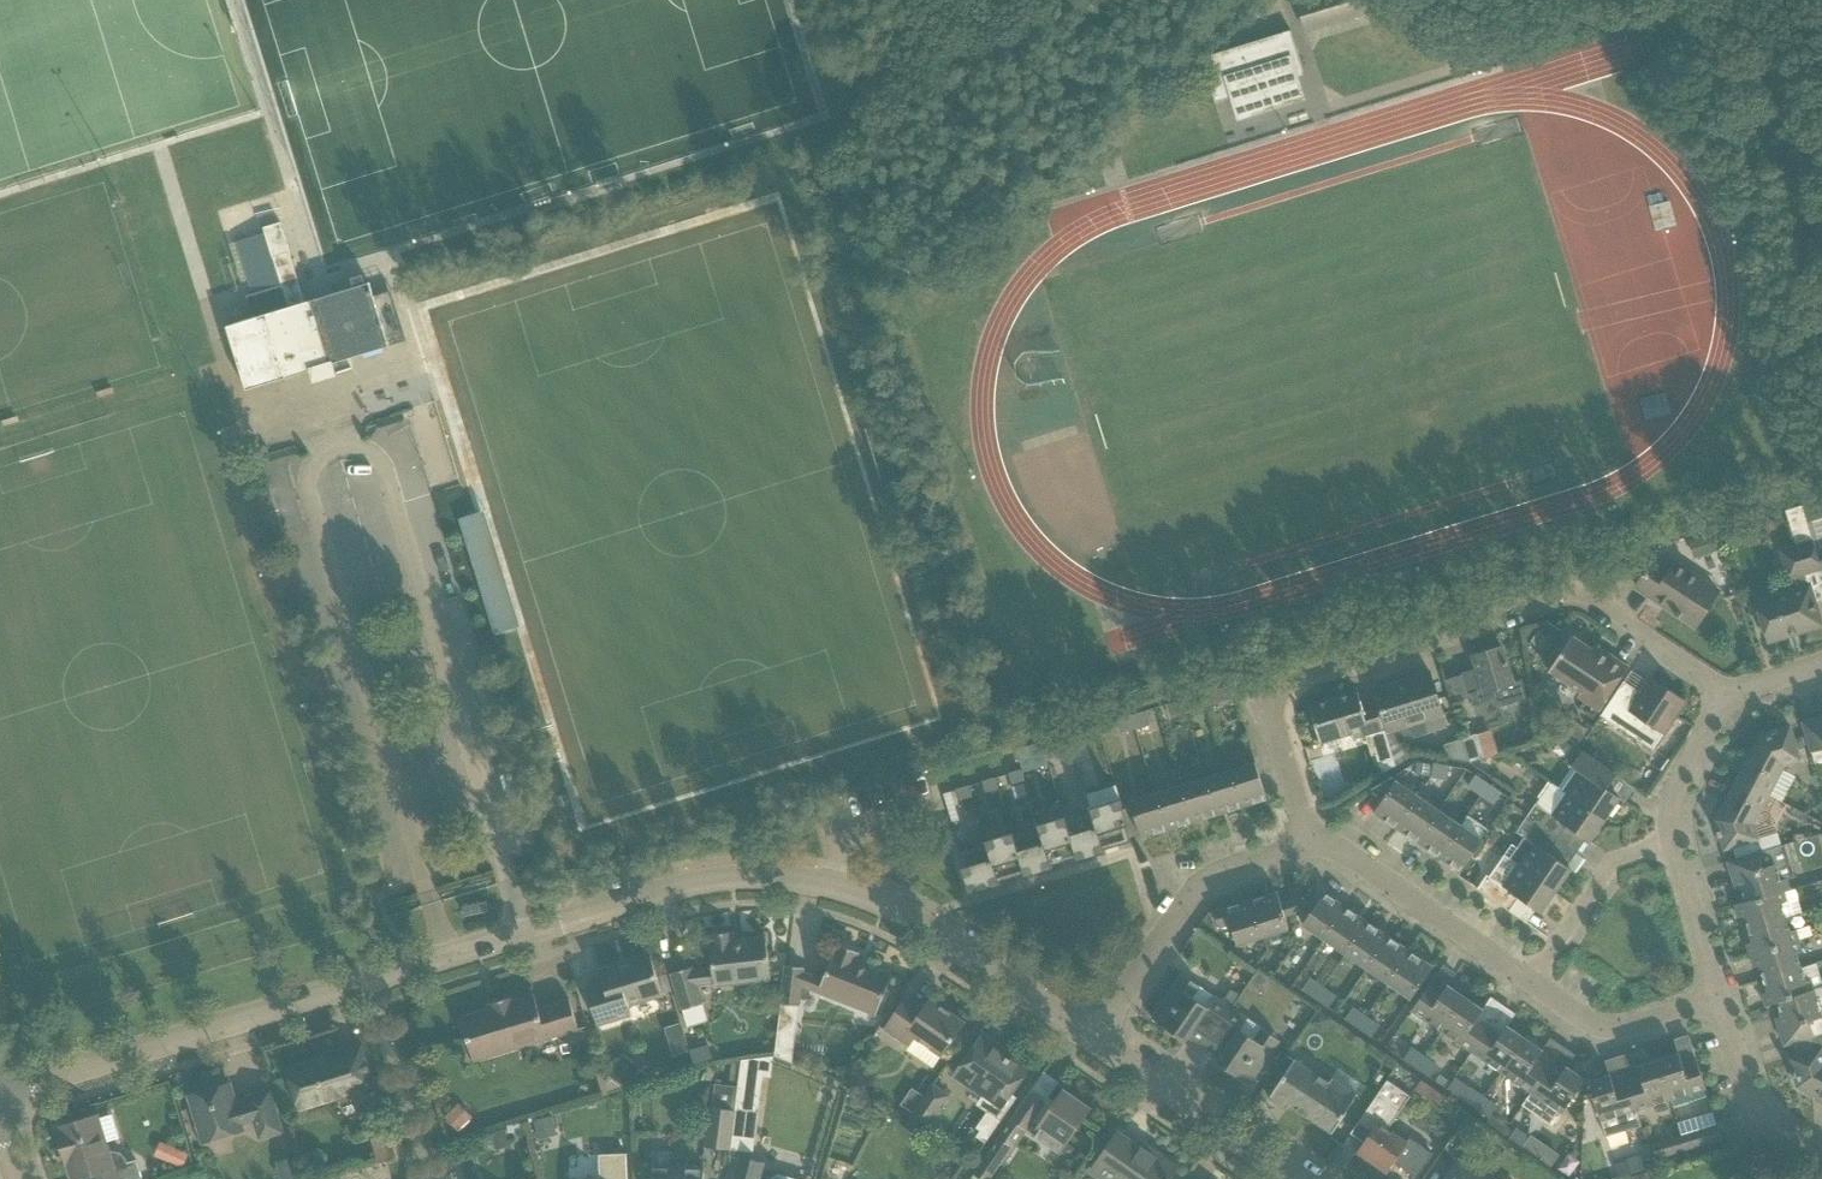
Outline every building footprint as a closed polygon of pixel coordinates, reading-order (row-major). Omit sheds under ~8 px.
[(1291,30),(1201,57),(1215,103),(1232,97),(1238,115),(1239,114),(1238,112),(1299,93),(1300,95),(1301,95),(1294,72),(1301,69),(1302,71),(1303,70),(1291,30)] [(615,175),(597,181),(599,187),(617,181),(615,175)] [(549,196),(530,202),(532,208),(551,202),(549,196)] [(280,222),(264,227),(266,234),(237,242),(259,316),(226,326),(246,390),(314,369),(317,378),(315,379),(316,380),(351,369),(351,368),(340,371),(337,362),(389,346),(369,282),(365,283),(363,275),(351,279),(354,287),(305,302),(289,252),(290,252),(280,222)] [(479,470),(473,451),(467,453),(473,472),(479,470)] [(485,504),(459,512),(498,631),(523,623),(485,504)] [(1796,547),(1781,552),(1789,577),(1793,576),(1797,590),(1756,602),(1768,641),(1821,625),(1809,586),(1804,573),(1820,568),(1800,505),(1784,510),(1796,547)] [(1688,539),(1694,558),(1720,550),(1714,531),(1688,539)] [(1695,626),(1717,592),(1675,564),(1670,572),(1654,561),(1636,587),(1675,613),(1674,614),(1679,617),(1680,616),(1695,626)] [(1605,659),(1592,650),(1566,633),(1553,653),(1558,656),(1548,671),(1583,693),(1579,699),(1598,711),(1627,666),(1609,653),(1605,659)] [(1461,673),(1469,697),(1472,706),(1498,698),(1501,707),(1525,699),(1522,679),(1513,682),(1502,646),(1473,655),(1477,668),(1461,673)] [(543,680),(538,661),(531,663),(536,682),(543,680)] [(1375,689),(1382,712),(1387,730),(1384,731),(1390,749),(1391,749),(1395,765),(1413,755),(1399,742),(1421,736),(1417,722),(1423,720),(1427,733),(1447,727),(1430,672),(1375,689)] [(1619,688),(1601,716),(1653,749),(1663,734),(1685,701),(1652,678),(1637,700),(1619,688)] [(1357,691),(1309,706),(1320,743),(1351,733),(1353,738),(1384,729),(1377,703),(1362,707),(1357,691)] [(1206,692),(1181,700),(1185,712),(1210,704),(1206,692)] [(1181,700),(1165,704),(1169,717),(1185,712),(1181,700)] [(1147,710),(1131,715),(1135,727),(1151,723),(1147,710)] [(1131,715),(1116,720),(1120,732),(1135,727),(1131,715)] [(1809,745),(1811,752),(1821,749),(1821,716),(1802,722),(1809,745)] [(1561,732),(1578,744),(1588,729),(1571,718),(1561,732)] [(1097,725),(1084,729),(1087,739),(1101,735),(1097,725)] [(1797,749),(1796,744),(1795,742),(1790,726),(1777,730),(1776,729),(1770,730),(1771,732),(1760,735),(1737,778),(1769,795),(1776,781),(1784,766),(1801,761),(1800,757),(1797,749)] [(1068,734),(1055,738),(1058,748),(1071,744),(1068,734)] [(1475,734),(1462,738),(1470,763),(1471,763),(1470,759),(1482,756),(1475,734)] [(1462,738),(1443,744),(1447,760),(1470,763),(1462,738)] [(999,765),(1030,760),(1027,742),(996,747),(999,765)] [(1041,742),(1028,746),(1031,756),(1045,752),(1041,742)] [(1802,742),(1796,744),(1797,749),(1800,757),(1806,755),(1802,742)] [(1572,766),(1558,787),(1558,788),(1605,820),(1620,798),(1597,783),(1607,769),(1601,765),(1602,765),(1575,747),(1565,761),(1572,766)] [(1391,749),(1390,749),(1375,754),(1382,774),(1395,765),(1391,749)] [(1255,763),(1230,770),(1242,807),(1267,799),(1255,763)] [(1431,776),(1447,779),(1449,766),(1433,763),(1431,776)] [(1021,770),(1008,774),(1011,783),(1024,779),(1021,770)] [(1230,770),(1205,778),(1216,815),(1242,807),(1230,770)] [(1468,785),(1481,794),(1488,784),(1475,775),(1468,785)] [(1417,795),(1391,777),(1371,789),(1384,798),(1374,812),(1395,827),(1417,795)] [(995,778),(982,782),(985,791),(998,787),(995,778)] [(1205,778),(1180,786),(1191,822),(1216,815),(1205,778)] [(1769,795),(1737,778),(1714,820),(1718,831),(1716,831),(1718,837),(1720,836),(1724,850),(1758,839),(1753,824),(1769,796),(1769,795)] [(1535,803),(1526,818),(1553,836),(1562,822),(1590,842),(1605,820),(1558,788),(1558,787),(1552,783),(1536,805),(1535,803)] [(1488,784),(1481,794),(1494,804),(1502,793),(1488,784)] [(969,786),(956,790),(959,800),(972,796),(969,786)] [(1180,786),(1155,793),(1166,830),(1191,822),(1180,786)] [(1166,830),(1155,793),(1130,801),(1141,838),(1166,830)] [(1417,795),(1395,827),(1417,842),(1439,810),(1417,795)] [(1120,799),(1090,808),(1091,811),(1104,849),(1130,841),(1125,826),(1128,825),(1120,799)] [(1439,810),(1417,842),(1439,857),(1460,825),(1439,810)] [(1091,811),(1065,819),(1076,855),(1077,858),(1077,860),(1105,852),(1104,849),(1091,811)] [(1038,824),(1039,827),(1051,865),(1077,858),(1076,855),(1065,819),(1064,816),(1038,824)] [(1460,825),(1439,857),(1461,872),(1489,831),(1467,816),(1460,825)] [(1571,869),(1543,850),(1553,836),(1526,818),(1516,832),(1523,837),(1516,847),(1511,843),(1504,854),(1518,864),(1518,865),(1556,891),(1571,869)] [(1039,827),(1013,835),(1025,873),(1026,876),(1052,868),(1051,865),(1039,827)] [(986,840),(987,843),(999,881),(1025,873),(1013,835),(1012,832),(986,840)] [(987,843),(959,851),(964,867),(961,867),(969,893),(1000,884),(999,881),(987,843)] [(1742,887),(1746,901),(1746,902),(1783,891),(1784,892),(1789,890),(1786,879),(1795,876),(1784,844),(1728,862),(1736,889),(1742,887)] [(1486,875),(1477,889),(1504,907),(1513,893),(1541,913),(1556,891),(1518,865),(1518,864),(1504,854),(1489,876),(1486,875)] [(1746,902),(1746,901),(1734,905),(1738,917),(1744,915),(1748,928),(1785,917),(1781,903),(1787,902),(1784,892),(1783,891),(1746,902)] [(1277,892),(1245,902),(1257,938),(1288,929),(1284,916),(1296,912),(1298,898),(1280,904),(1277,892)] [(1298,898),(1296,912),(1305,919),(1302,924),(1324,939),(1346,907),(1324,892),(1313,909),(1298,898)] [(1257,938),(1245,902),(1214,912),(1219,927),(1230,924),(1237,945),(1257,938)] [(1346,907),(1324,939),(1346,954),(1367,922),(1346,907)] [(1785,917),(1748,928),(1752,942),(1746,944),(1750,955),(1798,940),(1798,939),(1814,935),(1811,926),(1789,932),(1785,917)] [(1367,922),(1346,954),(1367,969),(1389,937),(1367,922)] [(709,943),(711,958),(712,969),(693,971),(692,967),(671,973),(682,1010),(703,1004),(697,985),(714,983),(714,986),(770,979),(766,936),(734,940),(733,932),(710,934),(711,943),(709,943)] [(1389,937),(1367,969),(1389,983),(1411,952),(1389,937)] [(1798,940),(1750,955),(1753,967),(1759,965),(1764,979),(1800,967),(1796,953),(1802,951),(1798,940)] [(785,965),(782,989),(780,1004),(799,1006),(801,986),(876,1015),(892,975),(855,961),(859,952),(839,944),(835,953),(833,952),(823,979),(803,972),(804,968),(785,965)] [(1411,952),(1389,983),(1411,998),(1419,987),(1432,967),(1411,952)] [(586,988),(593,1011),(597,1024),(631,1014),(628,1005),(662,994),(650,955),(599,970),(603,982),(586,988)] [(1800,967),(1764,979),(1768,992),(1762,993),(1765,1006),(1777,1002),(1814,990),(1813,990),(1810,980),(1805,982),(1800,967)] [(1195,983),(1182,974),(1152,1018),(1185,1041),(1188,1037),(1203,1047),(1231,1007),(1230,1007),(1238,994),(1230,989),(1222,1001),(1214,996),(1207,1007),(1188,994),(1195,983)] [(1323,988),(1309,979),(1302,989),(1315,998),(1323,988)] [(1428,986),(1415,1006),(1412,1010),(1442,1031),(1465,997),(1447,985),(1441,995),(1428,986)] [(1777,1002),(1781,1016),(1776,1018),(1784,1045),(1791,1043),(1818,1035),(1821,1033),(1821,987),(1813,990),(1814,990),(1777,1002)] [(1323,988),(1315,998),(1329,1008),(1336,997),(1323,988)] [(460,1017),(467,1040),(473,1061),(578,1029),(569,999),(538,1008),(534,995),(516,1000),(515,996),(486,1004),(488,1009),(460,1017)] [(906,997),(893,1017),(884,1029),(908,1046),(914,1037),(941,1056),(964,1022),(930,999),(923,1009),(906,997)] [(1465,997),(1442,1031),(1472,1052),(1488,1027),(1476,1019),(1483,1010),(1465,997)] [(708,1020),(703,1004),(682,1010),(687,1026),(708,1020)] [(1231,1007),(1203,1047),(1219,1058),(1216,1062),(1249,1085),(1279,1040),(1266,1032),(1247,1019),(1231,1007)] [(1345,1019),(1358,1028),(1365,1017),(1352,1008),(1345,1019)] [(1329,1019),(1317,1010),(1309,1023),(1321,1031),(1329,1019)] [(1365,1017),(1358,1028),(1371,1037),(1379,1026),(1365,1017)] [(1488,1027),(1472,1052),(1501,1072),(1524,1038),(1507,1026),(1500,1035),(1488,1027)] [(778,1030),(774,1056),(792,1063),(796,1032),(778,1030)] [(1791,1043),(1795,1055),(1788,1058),(1792,1071),(1791,1071),(1792,1077),(1794,1077),(1797,1087),(1821,1101),(1821,1046),(1818,1035),(1791,1043)] [(1524,1038),(1501,1072),(1531,1092),(1548,1068),(1536,1060),(1542,1050),(1524,1038)] [(978,1039),(965,1059),(953,1076),(982,1095),(975,1105),(999,1121),(1016,1097),(1011,1094),(1030,1067),(1009,1052),(1005,1058),(978,1039)] [(289,1070),(296,1093),(301,1109),(340,1097),(339,1093),(354,1089),(356,1095),(376,1089),(369,1067),(362,1044),(332,1054),(332,1056),(289,1070)] [(1424,1058),(1411,1049),(1403,1059),(1417,1068),(1424,1058)] [(1679,1053),(1658,1060),(1670,1099),(1705,1088),(1696,1060),(1682,1064),(1679,1053)] [(608,1075),(624,1087),(640,1066),(624,1054),(608,1075)] [(741,1066),(735,1109),(757,1112),(763,1077),(770,1077),(773,1056),(742,1060),(741,1066)] [(1424,1058),(1417,1068),(1430,1078),(1437,1067),(1424,1058)] [(1294,1060),(1282,1078),(1269,1098),(1286,1109),(1289,1105),(1332,1133),(1345,1113),(1357,1095),(1331,1078),(1329,1082),(1294,1060)] [(1641,1077),(1627,1081),(1635,1109),(1636,1109),(1670,1099),(1658,1060),(1637,1066),(1641,1077)] [(709,1107),(704,1147),(735,1151),(740,1111),(734,1110),(734,1109),(735,1109),(741,1066),(731,1066),(729,1085),(714,1083),(711,1107),(709,1107)] [(1548,1068),(1531,1092),(1522,1105),(1552,1126),(1561,1113),(1571,1099),(1585,1079),(1566,1067),(1560,1076),(1548,1068)] [(1439,1074),(1434,1080),(1447,1088),(1451,1083),(1439,1074)] [(1588,1081),(1600,1120),(1605,1136),(1641,1126),(1636,1109),(1635,1109),(1627,1081),(1613,1085),(1610,1075),(1588,1081)] [(1387,1080),(1372,1102),(1358,1122),(1371,1131),(1357,1152),(1387,1173),(1407,1143),(1387,1129),(1410,1095),(1387,1080)] [(1421,1080),(1414,1089),(1438,1106),(1445,1096),(1421,1080)] [(190,1096),(197,1119),(204,1142),(243,1130),(241,1123),(255,1119),(260,1137),(281,1131),(276,1115),(269,1092),(248,1098),(249,1102),(236,1106),(229,1084),(190,1096)] [(912,1112),(909,1117),(926,1128),(949,1096),(932,1084),(923,1096),(912,1112)] [(911,1088),(900,1104),(912,1112),(923,1096),(911,1088)] [(1483,1098),(1470,1089),(1463,1099),(1476,1109),(1483,1098)] [(1030,1091),(1016,1111),(1011,1119),(1042,1141),(1048,1133),(1065,1145),(1090,1108),(1063,1090),(1052,1106),(1030,1091)] [(1483,1098),(1476,1109),(1489,1118),(1484,1126),(1501,1137),(1507,1127),(1491,1116),(1496,1107),(1483,1098)] [(1535,1121),(1535,1120),(1508,1100),(1497,1115),(1512,1127),(1524,1112),(1535,1121)] [(458,1133),(473,1118),(458,1103),(444,1117),(458,1133)] [(558,1111),(561,1122),(582,1116),(580,1106),(558,1111)] [(533,1120),(538,1140),(557,1135),(553,1115),(533,1120)] [(57,1132),(66,1163),(68,1163),(73,1178),(78,1178),(91,1175),(92,1178),(142,1178),(136,1160),(127,1163),(125,1158),(122,1155),(118,1152),(113,1151),(108,1152),(97,1116),(58,1127),(59,1131),(57,1132)] [(1670,1127),(1674,1139),(1652,1146),(1656,1158),(1685,1149),(1682,1137),(1681,1137),(1677,1125),(1670,1127)] [(1717,1126),(1682,1137),(1685,1149),(1721,1138),(1717,1126)] [(491,1132),(495,1149),(510,1146),(506,1128),(491,1132)] [(1529,1138),(1515,1128),(1508,1139),(1536,1158),(1541,1150),(1527,1140),(1529,1138)] [(398,1130),(370,1139),(377,1163),(405,1154),(398,1130)] [(1104,1152),(1091,1171),(1103,1178),(1171,1178),(1170,1176),(1176,1167),(1152,1150),(1149,1154),(1118,1133),(1104,1152)] [(998,1137),(973,1174),(981,1178),(989,1178),(1011,1146),(998,1137)] [(166,1144),(159,1158),(182,1167),(188,1154),(166,1144)] [(626,1154),(599,1155),(600,1178),(627,1178),(626,1154)] [(1643,1156),(1627,1161),(1614,1165),(1618,1177),(1631,1173),(1647,1168),(1643,1156)] [(296,1157),(277,1162),(282,1178),(302,1178),(296,1157)] [(762,1164),(741,1157),(735,1178),(758,1178),(762,1164)] [(650,1178),(703,1178),(704,1167),(686,1166),(686,1162),(670,1161),(669,1166),(651,1165),(650,1178)] [(1458,1161),(1446,1178),(1485,1178),(1458,1161)]
